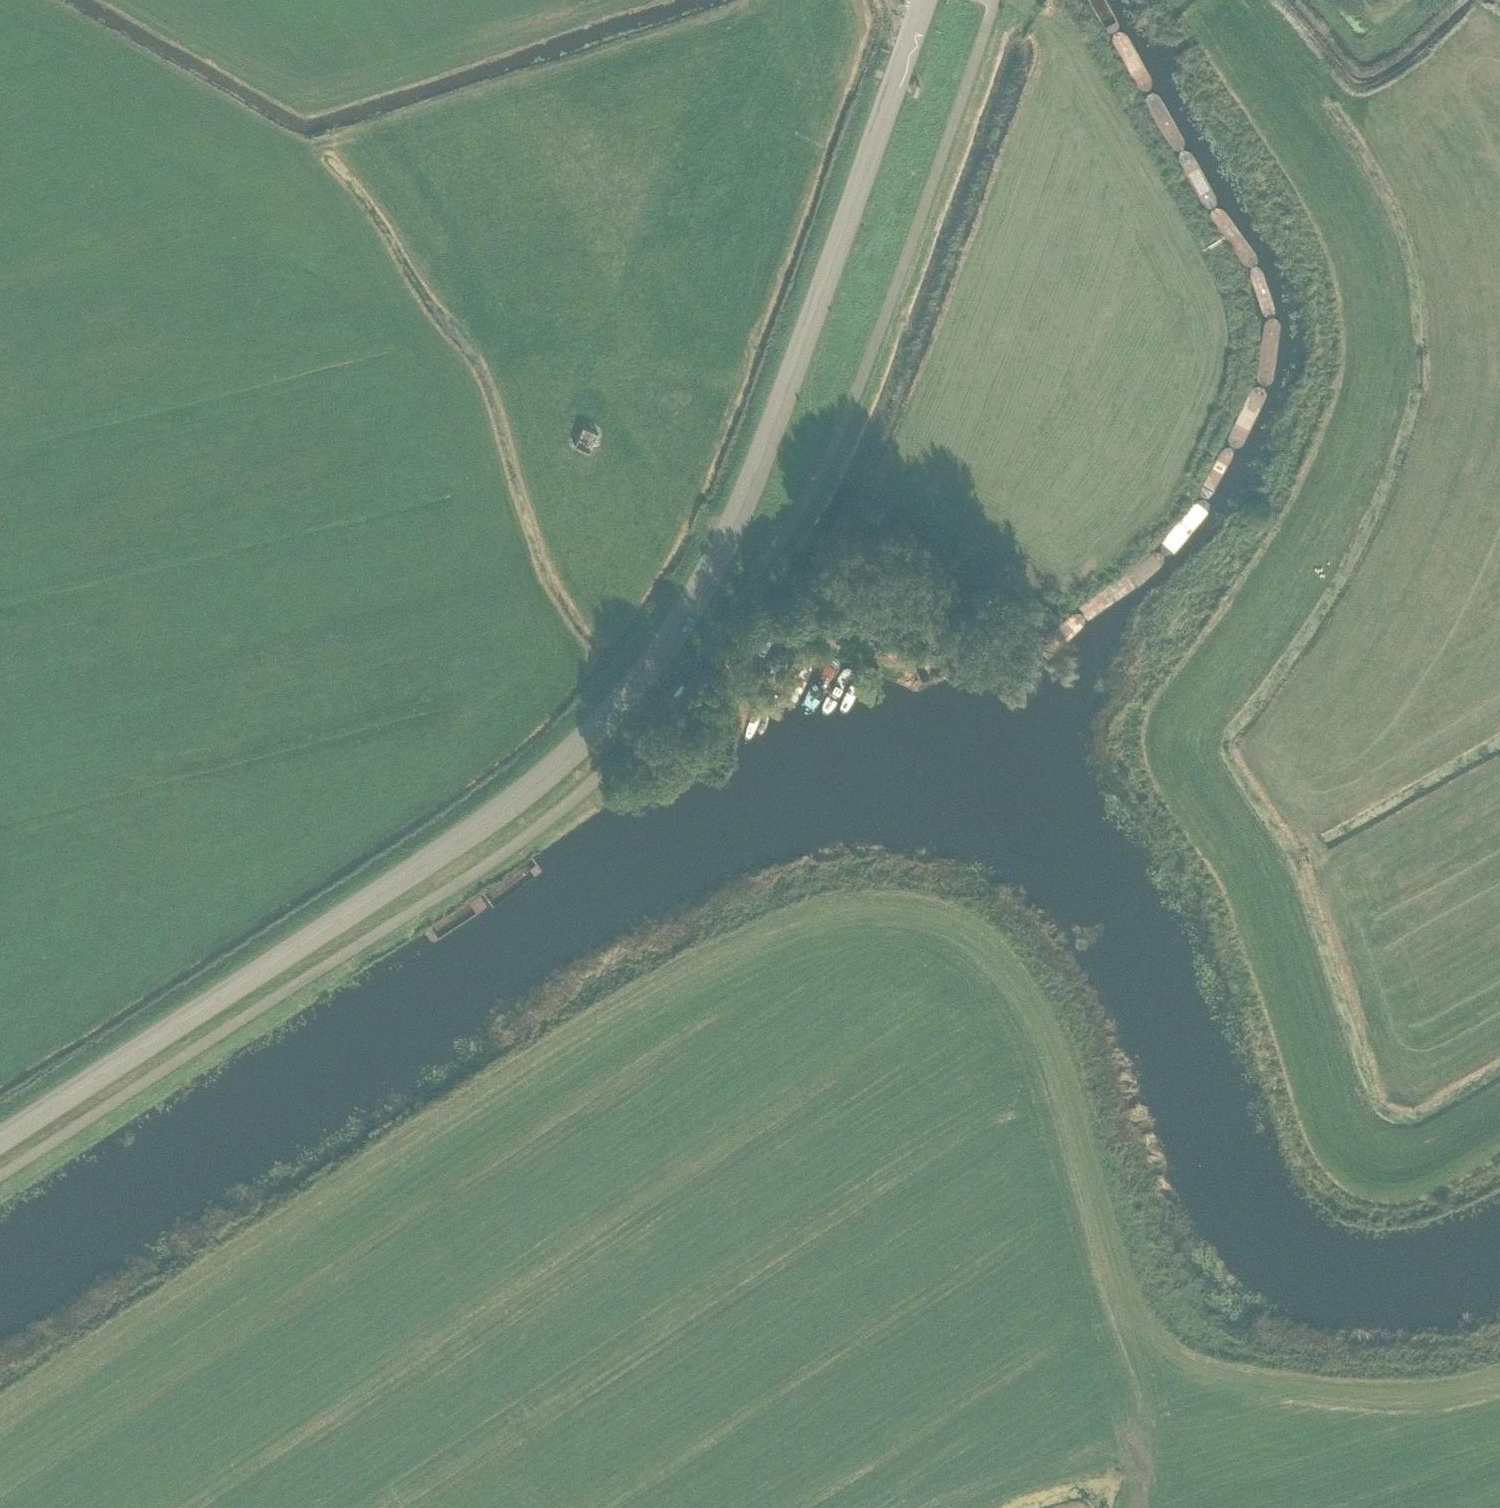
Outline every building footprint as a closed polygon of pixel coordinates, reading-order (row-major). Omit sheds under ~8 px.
[(591,453),(599,434),(582,427),(574,446),(591,453)]
